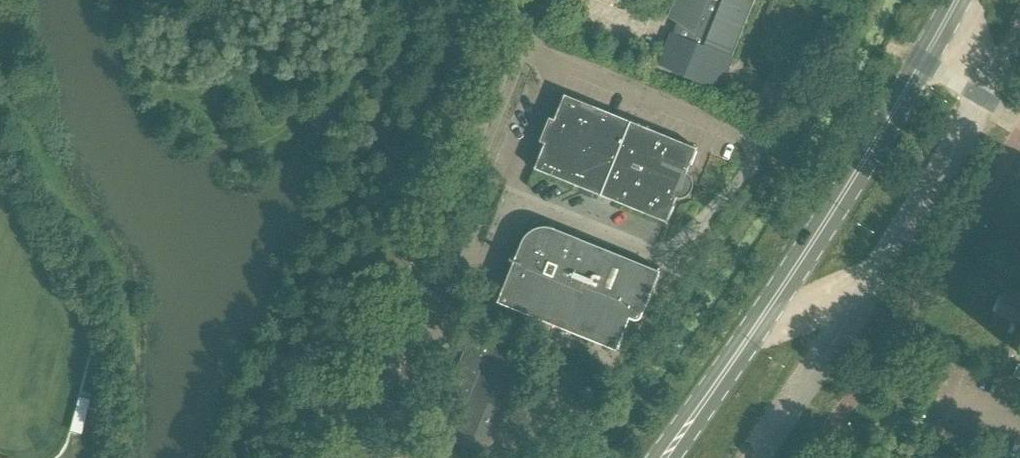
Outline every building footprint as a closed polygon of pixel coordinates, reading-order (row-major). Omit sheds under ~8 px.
[(657,63),(718,88),(731,57),(729,56),(751,0),(677,0),(670,16),(682,24),(675,35),(669,33),(657,63)] [(564,94),(533,168),(599,195),(629,121),(564,94)] [(666,222),(696,148),(629,121),(599,195),(666,222)] [(524,238),(520,249),(498,302),(616,350),(629,319),(630,320),(631,321),(633,321),(634,322),(635,322),(637,321),(638,321),(639,320),(641,318),(659,273),(553,229),(553,230),(547,228),(546,228),(544,227),(541,227),(540,227),(537,228),(535,229),(533,230),(530,232),(527,234),(525,236),(525,237),(524,238)] [(1019,325),(1019,293),(1006,288),(995,315),(1019,325)] [(1003,334),(1008,322),(995,316),(990,329),(1003,334)] [(448,395),(467,403),(452,439),(487,453),(525,360),(520,358),(525,345),(495,333),(491,342),(473,334),(448,395)]
